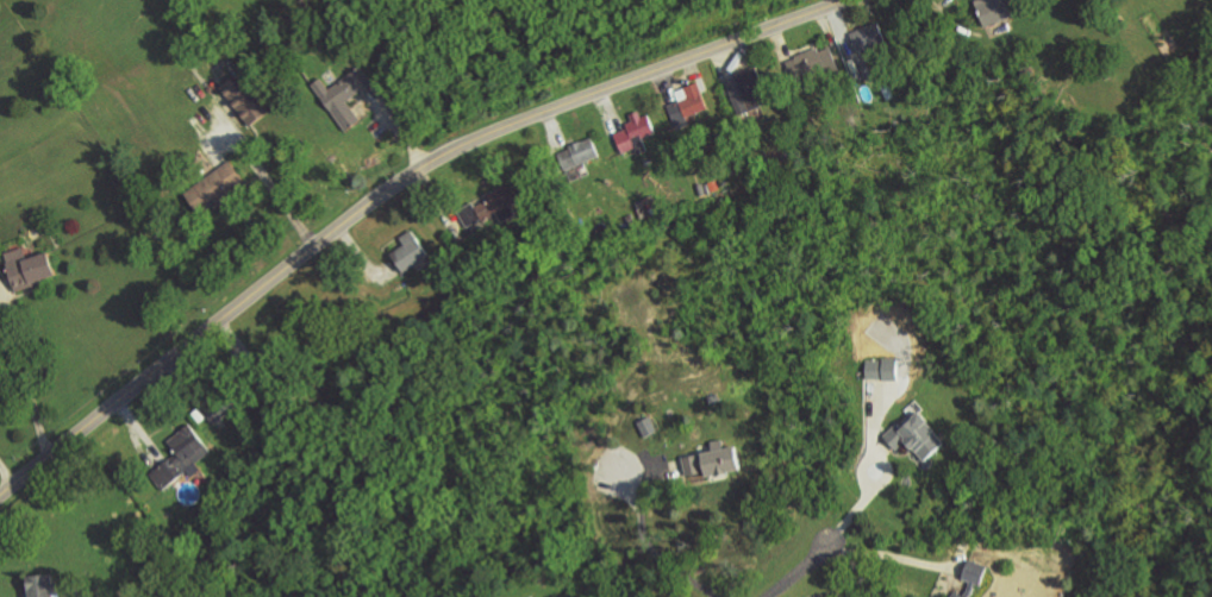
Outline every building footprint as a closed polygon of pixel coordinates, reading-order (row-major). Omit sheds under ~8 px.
[(988,26),(1025,11),(1020,0),(978,0),(977,0),(988,26)] [(851,33),(860,53),(888,41),(880,21),(851,33)] [(841,70),(834,47),(821,51),(820,48),(796,56),(804,81),(841,70)] [(315,84),(347,131),(362,121),(348,101),(374,83),(362,67),(331,89),(323,78),(315,84)] [(727,79),(738,113),(772,102),(760,68),(727,79)] [(225,84),(247,126),(270,114),(248,72),(225,84)] [(694,124),(691,115),(710,110),(702,83),(676,90),(680,101),(670,104),(677,129),(694,124)] [(647,109),(631,115),(635,124),(616,132),(625,153),(638,148),(641,154),(650,150),(645,138),(657,133),(647,109)] [(578,165),(602,156),(595,137),(571,146),(578,165)] [(219,207),(250,185),(232,160),(187,193),(200,211),(215,201),(219,207)] [(644,219),(661,213),(655,196),(637,202),(644,219)] [(431,257),(415,229),(402,237),(407,245),(394,253),(406,272),(431,257)] [(7,252),(19,293),(39,288),(37,281),(60,275),(53,252),(29,258),(26,247),(7,252)] [(869,359),(870,380),(903,379),(902,358),(869,359)] [(217,425),(233,410),(222,397),(205,411),(217,425)] [(949,444),(923,409),(888,435),(899,450),(911,441),(926,461),(949,444)] [(647,437),(659,431),(652,417),(640,423),(647,437)] [(169,442),(179,452),(153,475),(167,490),(213,449),(190,424),(169,442)] [(686,456),(690,479),(747,470),(743,445),(727,448),(726,440),(716,441),(718,451),(686,456)] [(975,582),(970,595),(957,591),(955,596),(976,596),(981,583),(987,586),(994,566),(973,559),(966,579),(975,582)] [(57,573),(32,576),(33,590),(27,590),(27,596),(59,596),(57,573)]
